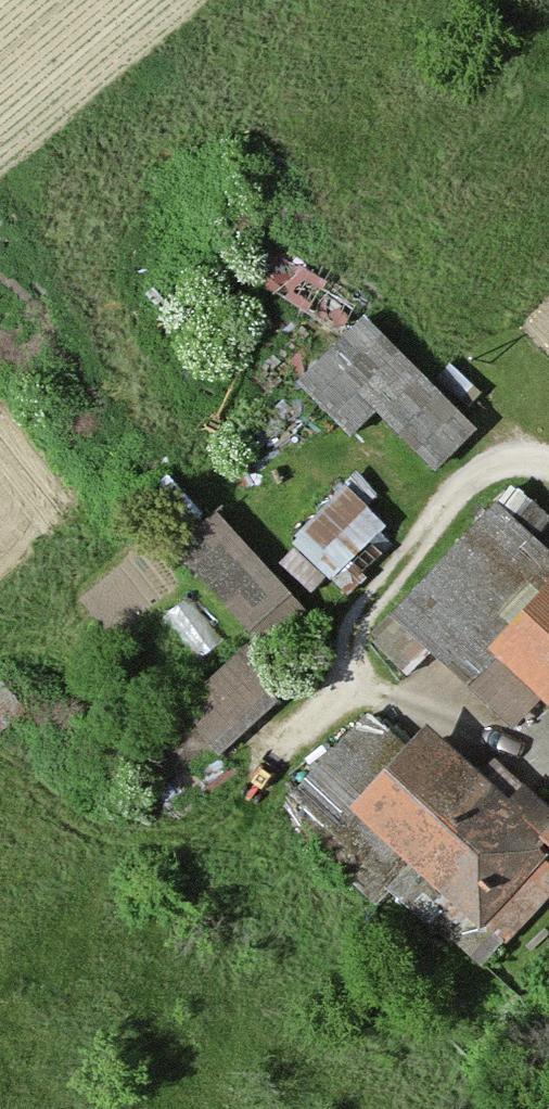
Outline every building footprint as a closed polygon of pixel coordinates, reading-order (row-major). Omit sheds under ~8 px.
[(246,209),(224,235),(339,347),(366,321),(246,209)] [(339,347),(300,385),(351,437),(377,412),(438,474),(478,436),(366,321),(339,347)] [(347,489),(295,541),(332,579),(384,527),(347,489)] [(499,509),(374,643),(406,673),(430,647),(515,726),(534,706),(548,720),(548,555),(499,509)] [(219,518),(178,554),(262,648),(302,612),(219,518)] [(249,653),(178,718),(219,762),(281,705),(256,678),(265,670),(249,653)] [(0,693),(0,738),(27,718),(6,688),(0,693)] [(527,792),(513,807),(427,727),(398,759),(362,726),(293,801),(481,974),(548,901),(548,813),(527,792)]
